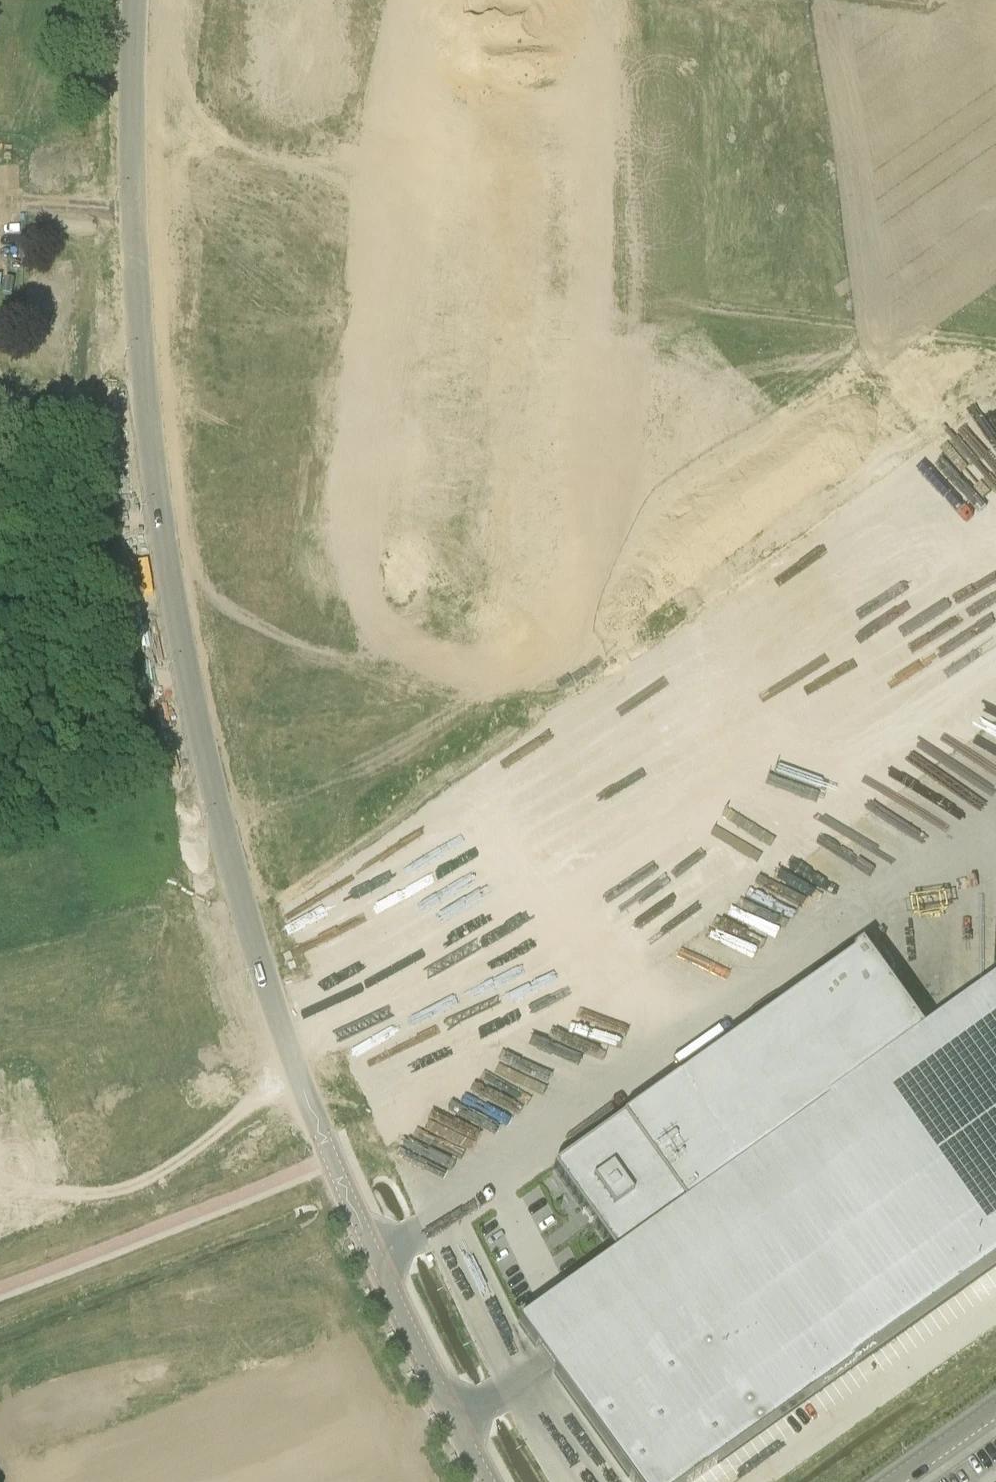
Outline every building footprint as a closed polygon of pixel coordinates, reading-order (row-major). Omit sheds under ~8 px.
[(518,1325),(631,1481),(693,1481),(995,1267),(995,985),(929,1033),(865,944),(554,1166),(617,1255),(518,1325)]
